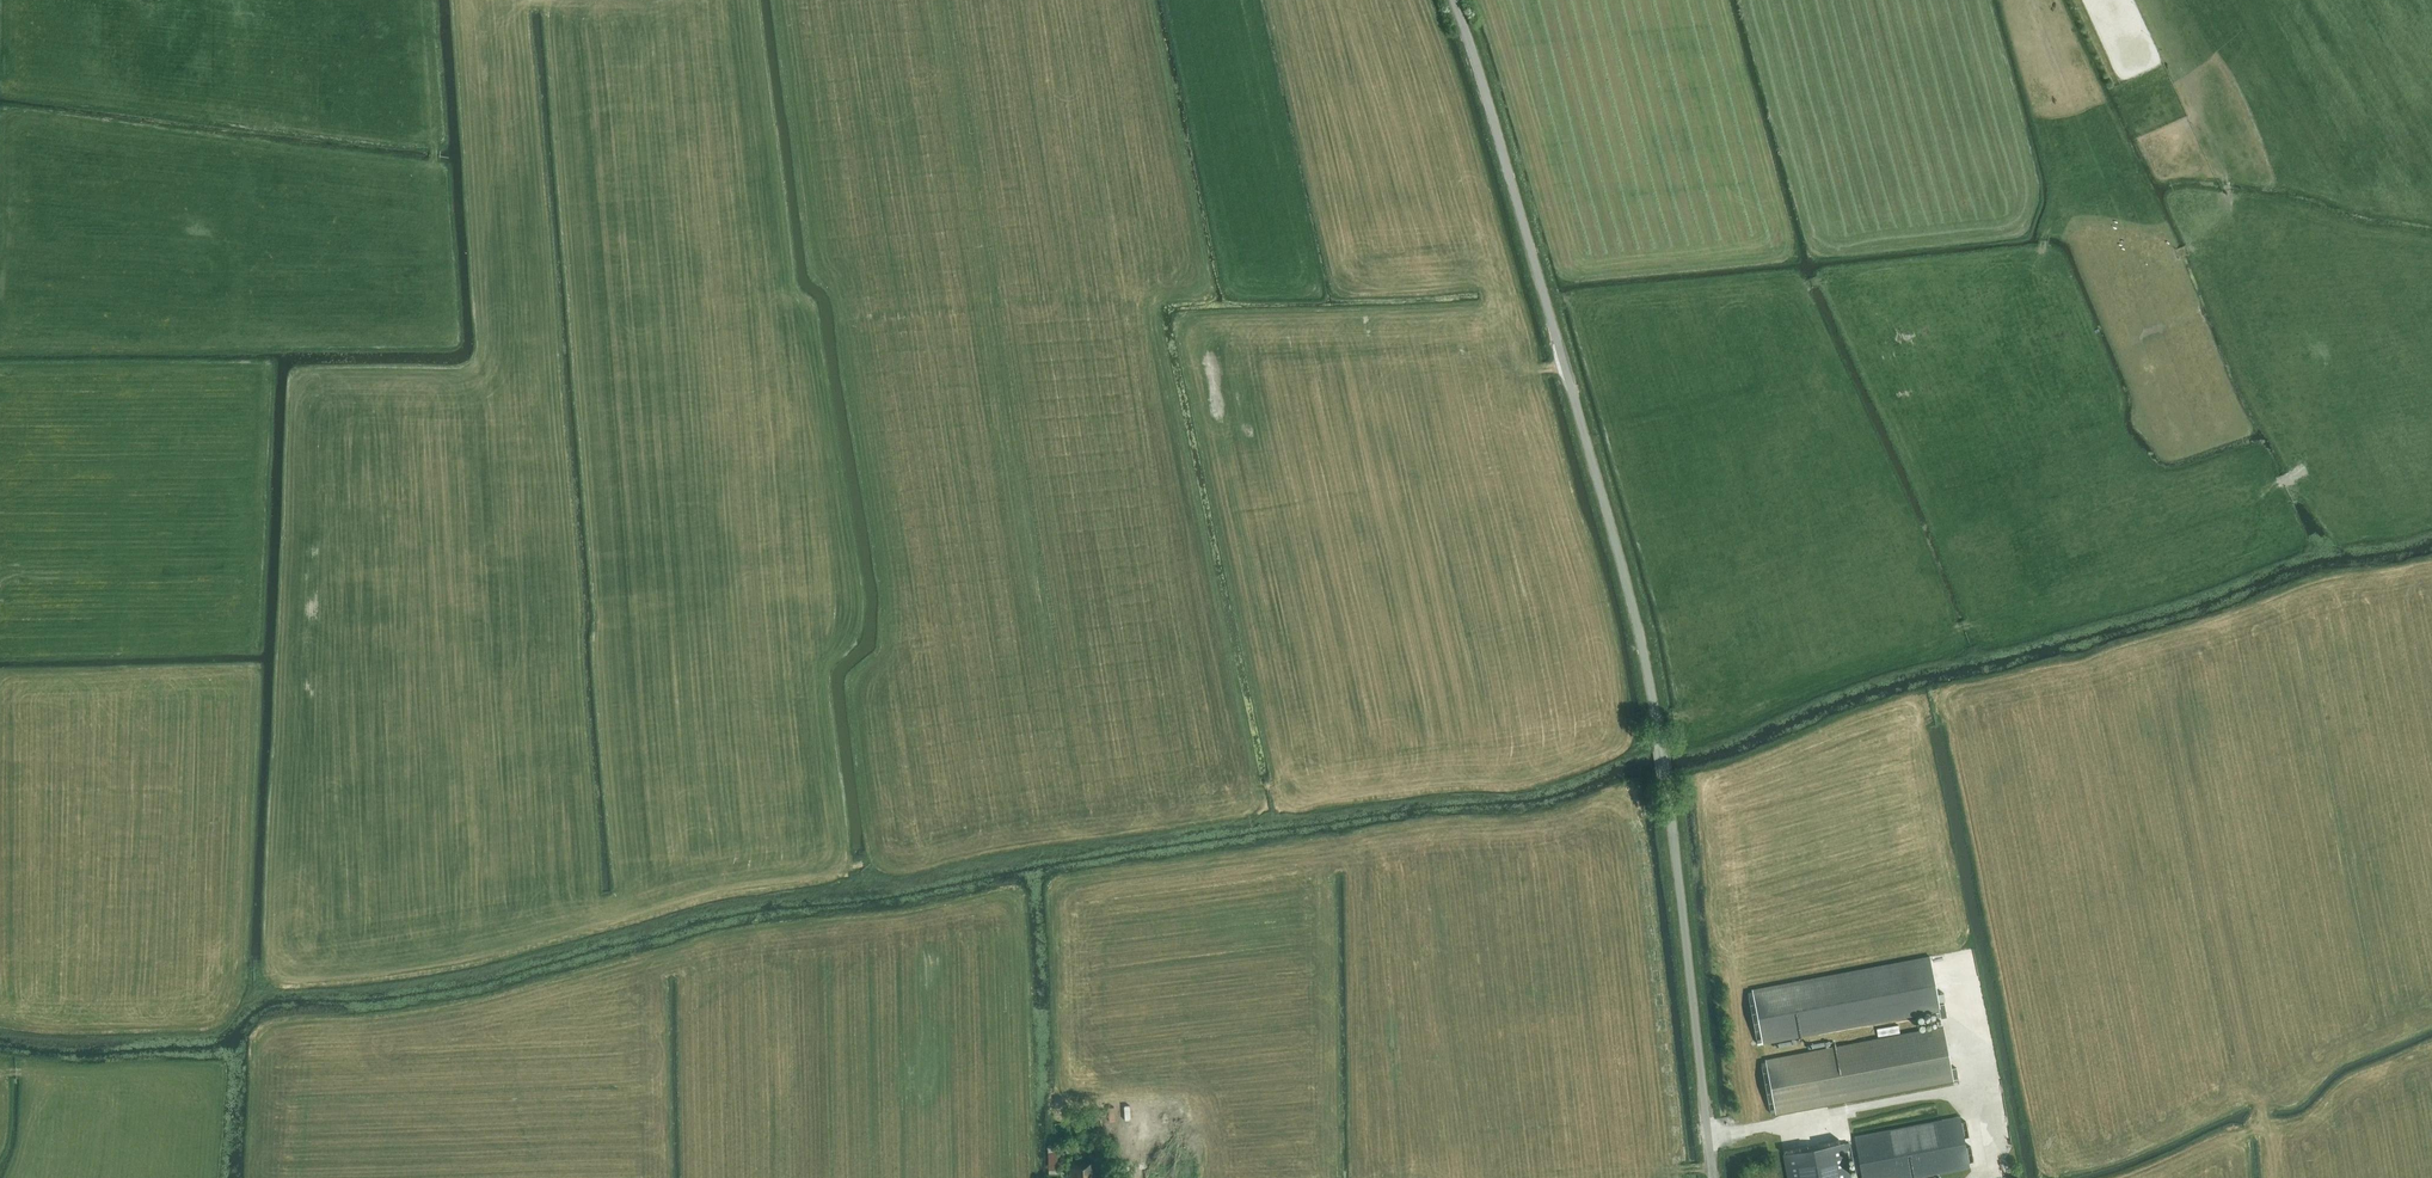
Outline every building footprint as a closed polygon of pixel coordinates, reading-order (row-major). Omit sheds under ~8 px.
[(1930,957),(1753,990),(1763,1042),(1939,1009),(1940,1012),(1936,1012),(1937,1017),(1941,1017),(1941,1018),(1947,1017),(1944,1003),(1939,1004),(1930,957)] [(1943,1026),(1766,1060),(1776,1114),(1953,1080),(1958,1079),(1957,1067),(1951,1069),(1943,1026)] [(1854,1137),(1862,1177),(1914,1177),(1972,1167),(1963,1116),(1948,1119),(1854,1137)] [(1842,1139),(1819,1143),(1819,1148),(1807,1151),(1806,1146),(1783,1150),(1788,1177),(1849,1177),(1842,1139)] [(1057,1145),(1048,1145),(1049,1177),(1058,1177),(1057,1145)] [(1069,1159),(1069,1177),(1115,1177),(1114,1156),(1078,1158),(1078,1159),(1069,1159)]
